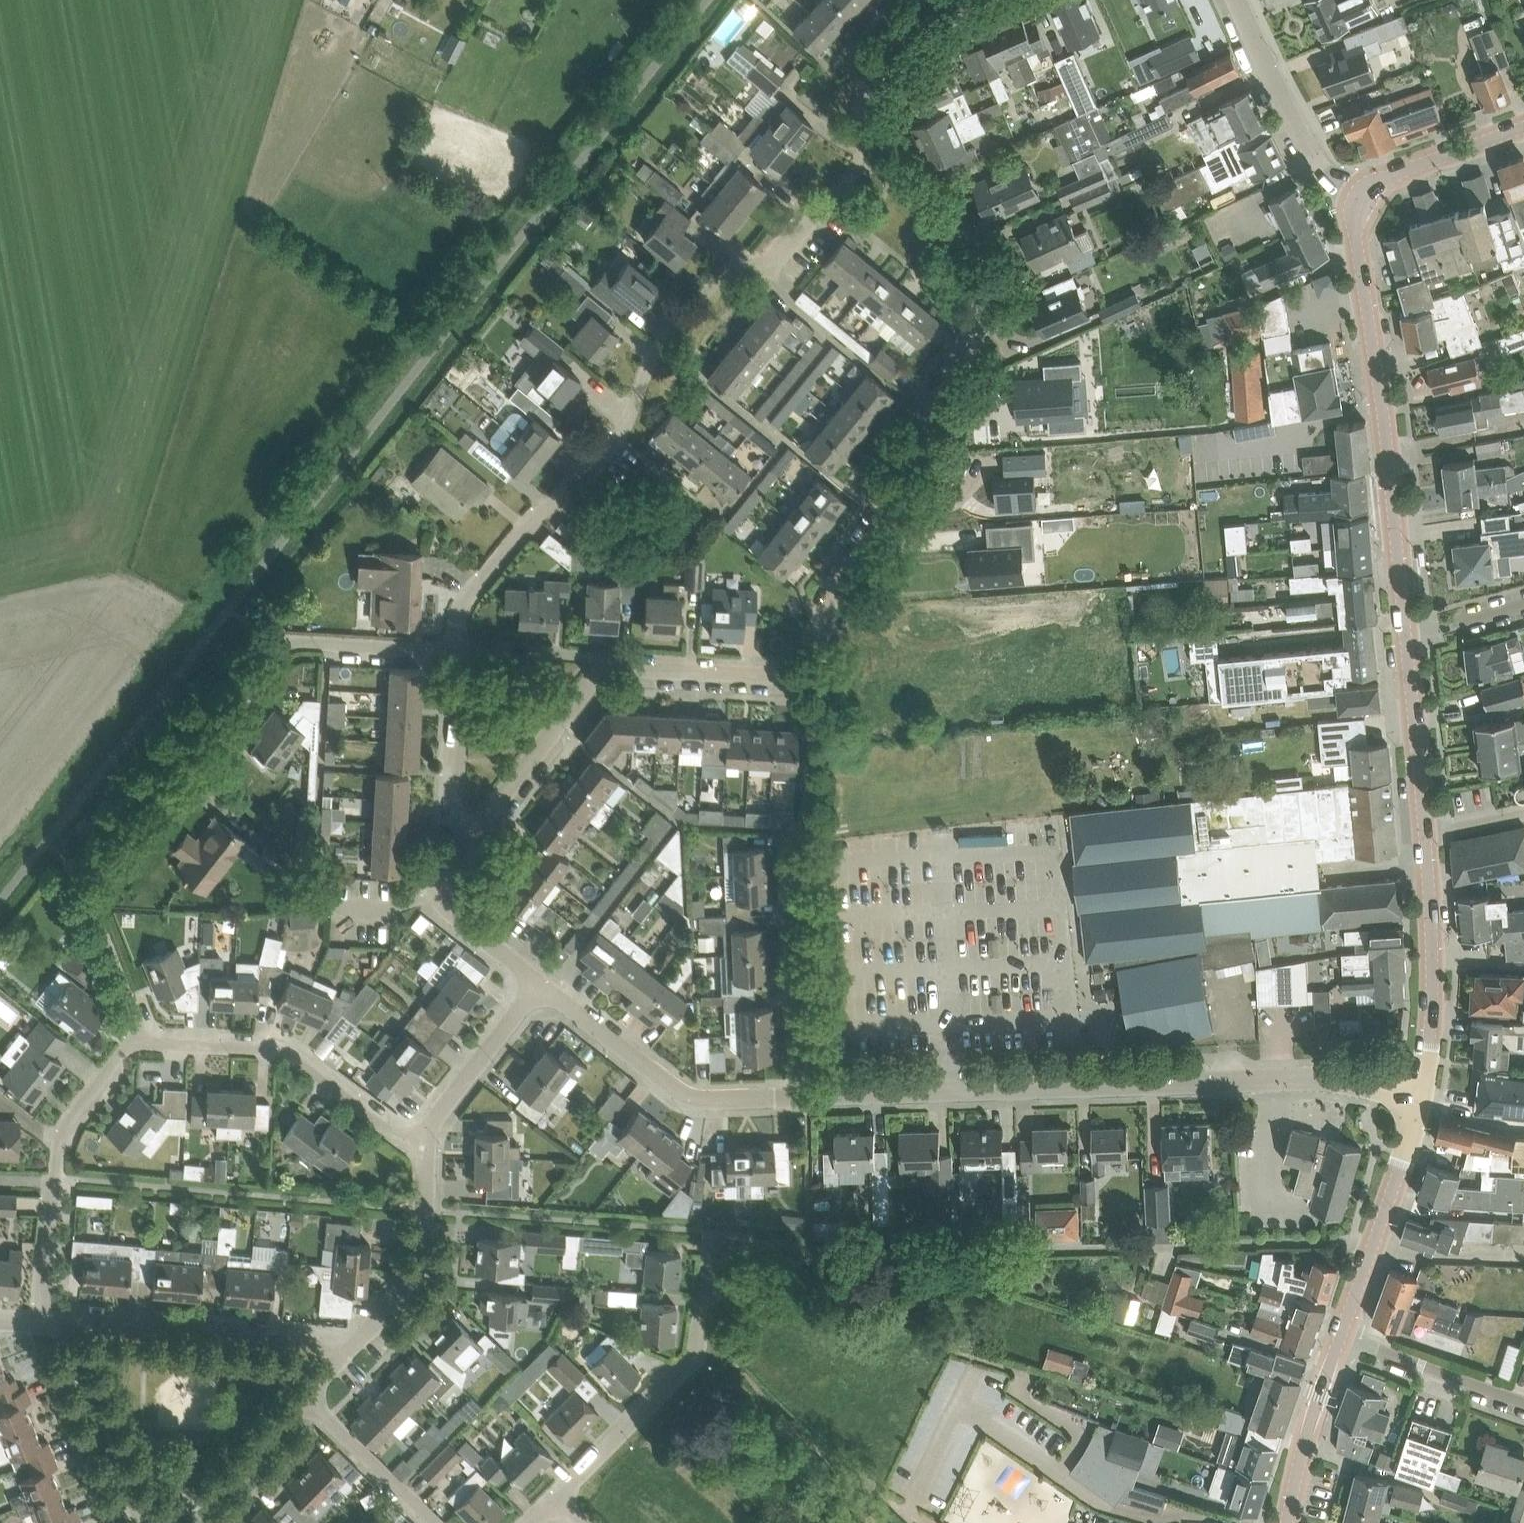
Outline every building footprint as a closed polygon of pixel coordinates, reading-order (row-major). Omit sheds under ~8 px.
[(713,35),(730,48),(749,24),(764,36),(774,23),(744,0),(741,0),(713,35)] [(832,33),(848,15),(832,0),(821,0),(809,12),(832,33)] [(848,15),(862,0),(832,0),(848,15)] [(1056,11),(1054,12),(1059,23),(1061,23),(1071,47),(1101,34),(1094,19),(1096,18),(1088,0),(1051,0),(1056,11)] [(1150,15),(1163,9),(1164,11),(1168,9),(1167,7),(1180,2),(1179,0),(1144,0),(1150,15)] [(1342,29),(1379,13),(1373,0),(1338,0),(1307,0),(1324,37),(1342,29)] [(824,42),(832,33),(809,12),(793,30),(821,56),(829,47),(824,42)] [(1001,21),(1028,82),(1038,77),(1034,69),(1027,53),(1037,49),(1041,57),(1052,52),(1046,39),(1042,28),(1031,33),(1021,12),(1001,21)] [(1331,94),(1374,79),(1361,43),(1377,37),(1379,42),(1408,31),(1403,17),(1376,27),(1375,26),(1345,37),(1349,47),(1345,49),(1347,54),(1320,64),(1331,94)] [(1007,62),(1018,86),(1028,82),(1001,21),(981,30),(990,51),(979,55),(990,79),(1001,74),(998,66),(1007,62)] [(370,24),(367,30),(375,34),(378,29),(370,24)] [(1474,75),(1486,107),(1489,106),(1492,108),(1498,106),(1499,102),(1511,98),(1500,68),(1510,64),(1497,29),(1474,38),(1486,71),(1474,75)] [(452,32),(442,52),(454,59),(464,39),(452,32)] [(1191,36),(1150,54),(1159,74),(1200,56),(1191,36)] [(755,64),(760,58),(743,44),(738,50),(735,48),(726,59),(761,88),(770,96),(771,94),(780,84),(755,64)] [(990,79),(979,55),(977,50),(965,55),(978,85),(990,79)] [(1194,83),(1161,99),(1162,102),(1156,105),(1160,114),(1167,111),(1215,88),(1214,85),(1242,71),(1232,51),(1203,65),(1189,71),(1194,83)] [(1075,52),(1055,60),(1078,114),(1098,105),(1075,52)] [(780,84),(785,78),(760,58),(755,64),(780,84)] [(928,77),(907,86),(918,112),(929,107),(953,96),(953,97),(955,96),(941,63),(925,70),(928,77)] [(1155,82),(1159,90),(1176,82),(1173,73),(1155,82)] [(1208,138),(1214,149),(1266,122),(1251,90),(1210,110),(1203,114),(1213,135),(1208,138)] [(1364,153),(1444,125),(1442,119),(1448,117),(1442,101),(1436,103),(1435,99),(1422,103),(1419,93),(1392,103),(1391,101),(1345,117),(1351,134),(1356,132),(1364,153)] [(934,118),(913,127),(922,147),(982,120),(981,119),(978,110),(958,119),(954,110),(958,108),(953,96),(929,107),(934,118)] [(765,106),(756,115),(760,118),(769,126),(768,127),(796,149),(813,127),(777,97),(776,98),(769,106),(765,106)] [(1079,117),(1057,127),(1063,140),(1061,141),(1070,160),(1078,156),(1094,149),(1094,148),(1094,147),(1114,137),(1099,106),(1098,105),(1078,114),(1079,117)] [(1114,137),(1094,147),(1094,148),(1096,151),(1110,180),(1115,178),(1115,177),(1120,175),(1110,155),(1136,142),(1159,130),(1173,123),(1167,111),(1160,114),(1153,118),(1130,130),(1114,137)] [(755,114),(738,134),(747,142),(752,146),(751,148),(762,158),(778,170),(796,149),(768,127),(769,126),(760,118),(756,115),(755,114)] [(747,142),(720,119),(713,128),(702,120),(700,123),(737,153),(747,142)] [(982,120),(922,147),(931,167),(951,158),(956,169),(980,158),(975,147),(967,150),(963,141),(987,130),(982,120)] [(700,140),(728,163),(737,153),(700,123),(694,129),(702,136),(700,140)] [(1208,162),(1156,187),(1166,211),(1206,190),(1215,186),(1224,181),(1225,181),(1226,181),(1245,172),(1250,182),(1287,164),(1272,133),(1269,134),(1264,125),(1214,149),(1214,150),(1205,155),(1208,162)] [(1061,141),(1055,145),(1065,165),(1071,162),(1070,160),(1061,141)] [(1081,176),(1058,186),(1063,199),(1072,196),(1072,197),(1110,180),(1096,151),(1095,151),(1073,161),(1081,176)] [(1500,165),(1507,184),(1522,224),(1519,225),(1523,238),(1523,156),(1500,165)] [(1004,174),(1005,177),(976,190),(989,218),(1041,195),(1027,163),(1004,174)] [(725,183),(716,175),(710,182),(720,190),(745,211),(763,188),(738,167),(725,183)] [(653,170),(645,180),(666,198),(671,202),(680,191),(653,170)] [(1110,180),(1072,197),(1077,209),(1121,189),(1115,178),(1110,180)] [(701,213),(726,233),(745,211),(720,190),(710,182),(702,192),(711,200),(701,213)] [(1298,187),(1270,200),(1274,208),(1282,225),(1287,235),(1315,222),(1298,187)] [(1478,190),(1482,203),(1483,203),(1500,255),(1504,269),(1523,263),(1523,238),(1519,225),(1507,195),(1493,199),(1489,187),(1478,190)] [(1468,194),(1471,206),(1457,210),(1473,264),(1500,255),(1483,203),(1482,203),(1478,190),(1468,194)] [(680,230),(690,217),(671,202),(666,198),(655,211),(662,217),(644,239),(675,264),(694,241),(680,230)] [(1442,215),(1439,203),(1430,206),(1450,271),(1473,264),(1457,210),(1442,215)] [(1428,278),(1450,271),(1430,206),(1419,209),(1423,221),(1411,225),(1424,265),(1428,278)] [(1025,240),(1022,241),(1028,255),(1031,253),(1037,268),(1056,259),(1065,255),(1067,258),(1068,258),(1083,251),(1090,248),(1095,246),(1087,230),(1076,235),(1067,214),(1050,221),(1051,224),(1042,228),(1040,229),(1024,236),(1025,240)] [(1257,265),(1242,272),(1251,291),(1266,284),(1266,285),(1312,263),(1327,256),(1330,255),(1315,222),(1287,235),(1283,237),(1289,251),(1271,259),(1271,258),(1264,262),(1257,265)] [(1396,273),(1424,265),(1411,225),(1398,230),(1400,234),(1387,238),(1387,236),(1385,237),(1396,273)] [(847,235),(823,265),(841,279),(861,256),(852,249),(857,243),(847,235)] [(630,236),(625,242),(642,256),(647,250),(630,236)] [(841,279),(832,290),(841,298),(850,287),(860,295),(879,271),(861,256),(841,279)] [(608,266),(592,287),(616,306),(624,296),(639,308),(658,285),(628,261),(618,274),(608,266)] [(578,294),(584,286),(572,276),(563,269),(564,267),(559,263),(552,273),(557,277),(578,294)] [(563,269),(572,276),(584,286),(588,280),(567,263),(564,267),(563,269)] [(1430,285),(1428,278),(1424,265),(1396,273),(1399,282),(1398,282),(1407,308),(1407,309),(1428,303),(1423,287),(1430,285)] [(861,295),(852,306),(870,321),(878,310),(898,286),(879,271),(860,295),(861,295)] [(1316,279),(1321,293),(1339,286),(1334,272),(1316,279)] [(1050,298),(1033,305),(1045,336),(1090,317),(1082,298),(1085,296),(1081,285),(1077,286),(1072,275),(1045,287),(1050,298)] [(878,310),(870,321),(879,329),(888,318),(897,325),(917,302),(898,286),(878,310)] [(812,315),(817,309),(820,305),(801,290),(792,300),(812,315)] [(1136,293),(1100,310),(1105,322),(1142,306),(1136,293)] [(1482,342),(1479,334),(1462,293),(1428,303),(1407,309),(1407,308),(1402,309),(1409,347),(1439,341),(1439,337),(1447,335),(1448,341),(1447,341),(1451,355),(1482,342)] [(599,359),(599,358),(618,335),(605,324),(613,314),(597,301),(588,294),(571,315),(584,325),(573,338),(573,337),(572,338),(599,359)] [(756,306),(762,311),(754,320),(778,339),(788,327),(805,341),(814,330),(796,315),(792,320),(764,296),(756,306)] [(1281,300),(1256,306),(1262,334),(1266,354),(1271,387),(1268,388),(1274,419),(1274,420),(1343,407),(1331,342),(1292,349),(1288,327),(1281,300)] [(897,325),(888,336),(898,344),(907,334),(917,342),(942,312),(932,305),(927,310),(917,302),(897,325)] [(1212,346),(1262,334),(1256,306),(1205,318),(1212,346)] [(812,315),(830,330),(835,324),(817,309),(812,315)] [(935,320),(933,323),(943,331),(951,321),(941,313),(935,320)] [(766,362),(774,353),(769,349),(778,339),(754,320),(739,339),(766,362)] [(525,336),(519,343),(538,359),(525,375),(535,382),(559,403),(569,390),(571,392),(580,380),(554,359),(564,346),(535,323),(527,334),(525,336)] [(835,324),(830,330),(850,346),(855,340),(835,324)] [(1496,339),(1484,344),(1489,357),(1498,353),(1523,344),(1523,328),(1496,339)] [(755,367),(759,370),(766,362),(739,339),(723,358),(747,377),(755,367)] [(803,355),(800,358),(807,364),(823,345),(816,339),(810,346),(803,355)] [(855,340),(850,346),(868,361),(873,355),(855,340)] [(832,345),(817,364),(824,370),(839,351),(832,345)] [(879,347),(873,355),(868,361),(888,377),(900,364),(879,347)] [(1233,351),(1238,418),(1266,416),(1261,349),(1233,351)] [(1451,387),(1452,391),(1483,383),(1476,356),(1428,368),(1434,391),(1451,387)] [(702,372),(731,396),(747,377),(723,358),(716,367),(710,362),(702,372)] [(800,358),(785,377),(792,383),(807,364),(800,358)] [(1045,378),(1017,380),(1020,420),(1049,417),(1050,432),(1088,429),(1087,415),(1087,412),(1075,413),(1073,378),(1084,377),(1083,374),(1082,361),(1044,364),(1045,378)] [(817,364),(801,383),(808,389),(824,370),(817,364)] [(853,381),(846,388),(880,416),(887,408),(882,404),(891,393),(867,373),(857,385),(853,381)] [(785,377),(769,396),(776,401),(792,383),(785,377)] [(691,388),(710,404),(716,397),(697,381),(691,388)] [(801,383),(785,403),(792,408),(808,389),(801,383)] [(518,386),(509,397),(530,414),(539,403),(526,393),(518,386)] [(1512,392),(1511,387),(1481,394),(1482,396),(1473,398),(1473,401),(1437,407),(1442,433),(1489,424),(1487,415),(1523,408),(1523,390),(1523,388),(1512,392)] [(869,420),(874,424),(880,416),(846,388),(840,397),(844,400),(835,411),(860,431),(869,420)] [(754,415),(761,420),(776,401),(769,396),(754,415)] [(735,412),(716,397),(710,404),(729,419),(735,412)] [(769,422),(776,428),(792,408),(785,403),(769,422)] [(512,411),(508,414),(500,423),(543,458),(559,437),(535,417),(531,421),(518,411),(515,411),(512,411)] [(663,442),(672,450),(691,426),(672,411),(648,441),(658,448),(663,442)] [(826,423),(822,419),(815,427),(849,454),(856,446),(851,442),(860,431),(835,411),(826,423)] [(735,412),(729,419),(748,435),(754,428),(735,412)] [(1274,419),(1235,426),(1238,439),(1276,432),(1274,420),(1274,419)] [(1338,423),(1343,469),(1365,467),(1371,466),(1367,420),(1338,423)] [(691,426),(672,450),(691,465),(714,437),(715,436),(696,421),(691,426)] [(490,441),(494,445),(505,454),(501,458),(526,478),(543,458),(500,423),(491,434),(490,438),(490,441)] [(843,462),(849,454),(815,427),(809,435),(813,438),(804,450),(829,470),(838,458),(843,462)] [(772,454),(777,447),(754,428),(748,435),(772,454)] [(691,465),(686,471),(695,479),(700,473),(710,481),(729,457),(719,449),(727,439),(718,432),(715,436),(714,437),(691,465)] [(476,438),(468,448),(488,465),(496,455),(476,438)] [(1479,457),(1501,452),(1499,438),(1475,443),(1479,457)] [(492,489),(440,447),(413,481),(457,517),(475,496),(482,501),(492,489)] [(770,470),(776,475),(792,456),(795,453),(788,447),(770,470)] [(1005,476),(995,477),(997,509),(1037,506),(1035,473),(1047,472),(1046,451),(1003,454),(1005,476)] [(1319,453),(1302,454),(1304,472),(1321,471),(1319,453)] [(724,502),(748,473),(729,457),(710,481),(720,489),(714,495),(724,502)] [(1464,461),(1444,464),(1447,485),(1507,477),(1515,474),(1515,473),(1514,467),(1511,465),(1506,465),(1478,469),(1476,460),(1464,461)] [(373,485),(386,467),(380,462),(367,480),(373,485)] [(1286,510),(1271,511),(1272,520),(1287,519),(1338,515),(1337,511),(1349,510),(1369,508),(1366,471),(1365,471),(1365,467),(1343,469),(1343,473),(1333,474),(1335,491),(1285,496),(1286,510)] [(770,470),(754,489),(761,494),(776,475),(770,470)] [(1507,477),(1509,487),(1509,490),(1523,488),(1523,471),(1515,474),(1507,477)] [(1507,477),(1447,485),(1449,505),(1469,503),(1481,502),(1480,494),(1509,490),(1509,487),(1507,477)] [(810,490),(806,486),(799,494),(833,522),(839,514),(835,510),(844,499),(819,479),(810,490)] [(754,489),(739,508),(745,513),(760,495),(761,494),(754,489)] [(827,530),(833,522),(799,494),(793,502),(797,506),(788,517),(813,537),(822,526),(827,530)] [(1122,512),(1146,510),(1145,500),(1121,501),(1122,512)] [(729,533),(745,513),(739,508),(723,527),(729,533)] [(1454,545),(1458,581),(1494,576),(1492,556),(1515,553),(1523,552),(1523,528),(1511,529),(1509,513),(1496,514),(1482,516),(1484,532),(1482,533),(1483,541),(1454,545)] [(1336,532),(1327,533),(1328,547),(1348,546),(1348,544),(1351,544),(1350,539),(1372,537),(1370,515),(1335,518),(1336,532)] [(775,524),(768,532),(802,560),(808,552),(804,548),(813,537),(788,517),(779,528),(775,524)] [(1055,518),(1043,519),(1044,532),(1055,531),(1055,518)] [(578,533),(562,520),(555,528),(572,541),(578,533)] [(990,547),(971,549),(973,584),(1025,580),(1023,559),(1036,558),(1034,523),(988,526),(988,528),(993,527),(995,544),(990,545),(990,547)] [(1228,553),(1248,551),(1247,539),(1245,523),(1225,524),(1227,541),(1228,553)] [(1291,539),(1293,551),(1301,550),(1311,549),(1309,537),(1301,538),(1300,525),(1290,526),(1291,539)] [(571,550),(565,544),(549,532),(540,544),(555,556),(570,568),(571,550)] [(791,564),(795,568),(802,560),(768,532),(762,540),(766,544),(757,555),(781,575),(791,564)] [(1328,547),(1325,548),(1327,570),(1339,569),(1354,568),(1374,566),(1372,537),(1350,539),(1351,544),(1348,544),(1348,546),(1328,547)] [(571,550),(570,568),(584,568),(585,561),(596,561),(597,551),(571,550)] [(419,622),(422,554),(379,552),(379,555),(360,554),(359,581),(379,582),(377,620),(391,621),(391,622),(395,622),(395,621),(419,622)] [(702,587),(704,556),(687,556),(685,586),(702,587)] [(1319,560),(1294,562),(1296,574),(1320,573),(1319,560)] [(1292,591),(1338,587),(1339,597),(1374,593),(1373,584),(1376,583),(1374,570),(1340,573),(1339,572),(1320,573),(1296,574),(1296,576),(1291,576),(1292,591)] [(1239,587),(1238,575),(1229,575),(1230,589),(1232,589),(1233,598),(1254,597),(1253,586),(1239,587)] [(616,627),(618,591),(619,581),(588,579),(585,626),(604,628),(604,627),(616,627)] [(1214,580),(1215,600),(1229,599),(1228,579),(1214,580)] [(557,592),(569,593),(569,581),(547,580),(546,589),(507,587),(506,607),(521,608),(520,623),(555,625),(557,592)] [(647,596),(646,618),(644,618),(644,622),(646,623),(645,630),(677,631),(680,583),(665,583),(664,597),(647,596)] [(703,599),(702,613),(712,614),(711,635),(718,636),(718,637),(723,637),(723,636),(741,637),(742,614),(754,615),(756,590),(714,587),(713,600),(703,599)] [(1374,593),(1339,597),(1288,602),(1289,618),(1340,613),(1341,624),(1345,623),(1372,620),(1377,619),(1376,617),(1379,614),(1378,605),(1375,603),(1374,593)] [(1347,645),(1220,658),(1224,700),(1246,698),(1264,696),(1305,692),(1305,691),(1309,691),(1347,687),(1379,683),(1374,632),(1354,634),(1346,634),(1347,645)] [(1522,647),(1520,635),(1519,635),(1492,643),(1492,642),(1466,646),(1469,678),(1496,675),(1496,672),(1512,669),(1509,651),(1522,647)] [(1217,636),(1190,639),(1192,660),(1219,657),(1217,636)] [(329,678),(338,679),(339,665),(330,664),(329,678)] [(391,668),(390,692),(421,694),(422,669),(391,668)] [(1523,701),(1523,681),(1523,677),(1482,688),(1489,711),(1523,701)] [(1347,687),(1309,691),(1311,705),(1340,701),(1341,708),(1381,704),(1379,683),(1347,687)] [(389,716),(419,718),(421,694),(390,692),(389,716)] [(307,803),(314,804),(318,746),(319,725),(321,699),(303,698),(287,720),(275,710),(264,723),(269,727),(253,748),(269,760),(278,767),(300,738),(311,747),(307,803)] [(328,701),(328,713),(345,714),(346,702),(328,701)] [(622,745),(632,746),(633,713),(607,711),(596,725),(622,745)] [(327,727),(336,727),(336,726),(345,726),(345,714),(328,713),(327,727)] [(632,746),(655,747),(657,714),(633,713),(632,746)] [(655,747),(678,748),(680,715),(657,714),(655,747)] [(680,715),(678,748),(701,750),(703,716),(680,715)] [(387,741),(418,742),(419,718),(389,716),(387,741)] [(701,750),(701,760),(723,761),(724,751),(726,751),(727,727),(728,727),(729,718),(703,716),(701,750)] [(1334,763),(1336,779),(1391,775),(1388,743),(1369,745),(1366,717),(1346,719),(1320,721),(1324,764),(1334,763)] [(1479,751),(1482,771),(1522,766),(1518,740),(1523,739),(1523,718),(1496,721),(1476,724),(1479,751)] [(609,762),(622,745),(596,725),(583,742),(609,762)] [(726,751),(724,751),(723,761),(749,762),(751,729),(728,727),(727,727),(726,751)] [(774,730),(751,729),(749,762),(772,763),(774,730)] [(772,763),(771,776),(794,777),(794,765),(796,765),(798,731),(774,730),(772,763)] [(417,767),(418,742),(387,741),(386,765),(417,767)] [(326,750),(325,763),(334,763),(334,761),(334,750),(326,750)] [(576,779),(604,801),(605,800),(620,781),(592,759),(576,779)] [(333,784),(333,771),(325,771),(324,783),(333,784)] [(378,773),(376,797),(407,799),(408,774),(378,773)] [(658,790),(654,787),(653,786),(639,776),(634,783),(653,798),(658,790)] [(598,824),(613,806),(605,800),(604,801),(576,779),(562,797),(590,819),(591,818),(598,824)] [(1073,862),(1079,912),(1081,911),(1087,961),(1115,958),(1117,968),(1119,968),(1133,1045),(1214,1031),(1210,1011),(1202,968),(1215,965),(1216,967),(1256,958),(1252,933),(1313,926),(1384,920),(1404,919),(1401,879),(1381,881),(1321,886),(1321,887),(1215,897),(1214,884),(1181,887),(1178,853),(1198,851),(1197,847),(1208,846),(1209,853),(1225,852),(1224,844),(1269,840),(1270,853),(1306,849),(1307,860),(1398,851),(1391,779),(1371,781),(1161,803),(1149,804),(1137,805),(1091,810),(1071,812),(1076,862),(1073,862)] [(1521,784),(1519,785),(1518,786),(1517,786),(1516,788),(1516,789),(1515,790),(1515,791),(1515,792),(1515,794),(1516,795),(1516,796),(1517,797),(1518,798),(1519,799),(1520,800),(1522,800),(1523,800),(1523,783),(1521,784)] [(658,790),(653,798),(671,812),(677,804),(676,804),(677,788),(654,787),(658,790)] [(1160,790),(1136,792),(1137,805),(1149,804),(1161,803),(1160,790)] [(376,797),(375,821),(405,823),(407,799),(376,797)] [(548,815),(575,837),(590,819),(562,797),(548,815)] [(671,812),(682,820),(699,821),(699,813),(699,812),(687,812),(677,804),(671,812)] [(323,807),(322,818),(331,819),(331,818),(331,808),(323,807)] [(699,807),(699,812),(699,813),(699,821),(722,822),(722,813),(722,807),(700,807),(699,807)] [(745,814),(746,814),(746,823),(769,824),(770,812),(769,812),(746,810),(745,814)] [(770,812),(769,824),(773,824),(776,824),(790,825),(793,825),(793,813),(770,812)] [(722,814),(722,822),(746,823),(746,814),(745,814),(722,814)] [(568,860),(562,855),(575,837),(548,815),(533,834),(540,840),(567,861),(568,860)] [(664,817),(649,836),(657,842),(672,823),(664,817)] [(330,833),(331,819),(322,818),(321,832),(330,833)] [(188,833),(175,850),(184,857),(176,867),(185,874),(183,877),(186,879),(188,876),(192,879),(206,891),(237,851),(246,858),(254,848),(245,841),(246,840),(236,832),(220,820),(201,844),(188,833)] [(375,821),(373,846),(404,848),(405,823),(375,821)] [(680,863),(678,826),(660,849),(680,863)] [(979,842),(1027,837),(1026,826),(978,831),(979,842)] [(1523,867),(1523,827),(1452,841),(1456,881),(1523,867)] [(727,834),(722,834),(722,848),(724,874),(733,873),(733,874),(765,873),(764,846),(747,847),(747,833),(727,834)] [(635,854),(642,860),(657,842),(649,836),(638,850),(633,846),(630,850),(635,854)] [(262,854),(260,857),(270,864),(264,872),(275,881),(281,872),(295,855),(273,839),(262,854)] [(526,859),(552,879),(567,861),(540,840),(526,859)] [(329,844),(321,843),(319,867),(328,868),(329,844)] [(372,870),(403,872),(404,848),(373,846),(372,870)] [(621,873),(628,878),(642,860),(635,854),(621,873)] [(526,859),(512,877),(538,898),(552,879),(526,859)] [(674,898),(675,897),(683,904),(681,871),(678,871),(664,891),(674,898)] [(613,897),(628,878),(621,873),(606,892),(613,897)] [(733,873),(724,874),(726,914),(726,915),(750,913),(750,899),(766,898),(765,873),(733,874),(733,873)] [(512,877),(498,895),(524,916),(533,923),(547,905),(538,898),(512,877)] [(586,904),(585,905),(599,916),(613,897),(606,892),(598,901),(593,909),(586,904)] [(1459,918),(1494,916),(1495,929),(1510,928),(1511,937),(1523,936),(1523,909),(1509,910),(1508,896),(1491,897),(1491,894),(1457,897),(1459,918)] [(589,913),(577,928),(584,934),(599,916),(585,905),(583,908),(589,913)] [(299,912),(290,913),(290,920),(291,927),(300,926),(299,912)] [(733,955),(764,953),(763,926),(751,927),(750,913),(726,915),(726,914),(698,915),(699,929),(722,932),(723,954),(733,954),(733,955)] [(620,925),(608,916),(580,952),(590,960),(582,970),(594,980),(629,936),(618,927),(620,925)] [(1494,916),(1459,918),(1460,937),(1488,935),(1489,940),(1506,939),(1507,957),(1522,956),(1522,958),(1523,958),(1523,936),(1511,937),(1510,928),(1495,929),(1494,916)] [(205,921),(204,941),(213,942),(213,922),(205,921)] [(1371,941),(1372,952),(1405,950),(1404,926),(1345,929),(1346,942),(1371,941)] [(577,928),(563,947),(570,952),(584,934),(577,928)] [(652,953),(639,943),(629,936),(594,980),(607,991),(615,980),(625,988),(643,964),(652,953)] [(97,971),(85,941),(68,963),(74,964),(81,966),(93,975),(97,971)] [(570,952),(563,947),(561,945),(553,954),(563,961),(570,952)] [(441,960),(428,977),(428,978),(441,987),(440,988),(465,1008),(474,996),(479,1000),(485,992),(476,985),(485,973),(491,967),(464,946),(459,953),(451,947),(441,960)] [(202,954),(199,954),(198,980),(186,984),(179,969),(186,967),(178,947),(144,960),(158,996),(172,990),(179,1008),(198,1009),(199,991),(200,979),(202,954)] [(278,959),(276,965),(269,993),(280,998),(277,1004),(299,1014),(315,978),(293,969),(292,972),(281,967),(286,949),(280,947),(277,959),(278,959)] [(664,981),(638,1015),(651,1025),(660,1015),(669,1022),(682,1007),(688,999),(674,988),(691,967),(689,949),(664,981)] [(1356,977),(1377,976),(1404,975),(1407,975),(1405,950),(1372,952),(1356,952),(1356,953),(1342,953),(1343,973),(1356,972),(1356,977)] [(723,954),(719,954),(721,994),(730,993),(730,994),(754,993),(753,979),(765,978),(764,953),(733,955),(733,954),(723,954)] [(221,971),(222,955),(202,954),(200,979),(199,991),(210,992),(209,1004),(234,1005),(235,972),(221,971)] [(258,993),(269,993),(276,965),(278,959),(277,959),(271,957),(269,964),(265,964),(265,965),(259,964),(259,961),(236,960),(235,972),(234,1005),(257,1006),(258,993)] [(1293,962),(1276,965),(1278,1003),(1294,1003),(1293,962)] [(634,995),(626,1005),(638,1015),(664,981),(643,964),(625,988),(634,995)] [(1257,968),(1258,1004),(1278,1003),(1276,965),(1257,968)] [(1104,969),(1094,971),(1096,981),(1106,980),(1104,969)] [(71,979),(59,970),(46,985),(59,994),(47,1009),(83,1037),(104,1011),(96,1004),(99,1001),(71,979)] [(1487,1008),(1486,1019),(1510,1020),(1511,1009),(1516,1010),(1517,993),(1523,994),(1523,974),(1508,973),(1508,976),(1479,974),(1478,989),(1474,989),(1473,1007),(1487,1008)] [(1377,976),(1356,977),(1344,978),(1344,992),(1377,990),(1378,1001),(1405,999),(1404,975),(1377,976)] [(315,978),(299,1014),(321,1023),(326,1012),(338,1018),(342,1013),(351,1000),(349,999),(352,992),(342,987),(339,995),(334,993),(337,988),(315,978)] [(423,985),(423,989),(433,997),(425,1007),(421,1004),(411,1016),(431,1032),(441,1019),(455,1030),(462,1021),(457,1017),(465,1008),(440,988),(441,987),(428,978),(423,985)] [(1330,989),(1314,989),(1315,1001),(1316,1021),(1332,1021),(1331,1001),(1330,989)] [(725,1034),(729,1033),(741,1033),(741,1034),(772,1033),(771,1006),(754,1007),(754,993),(730,994),(730,993),(721,994),(700,995),(701,1003),(724,1002),(725,1034)] [(351,1000),(342,1013),(355,1023),(368,1007),(354,997),(351,1000)] [(330,1027),(325,1035),(330,1039),(335,1042),(336,1044),(346,1031),(352,1036),(360,1027),(355,1023),(342,1013),(338,1018),(330,1027)] [(377,1039),(376,1040),(380,1044),(386,1048),(386,1047),(416,1071),(424,1060),(429,1063),(436,1055),(435,1054),(422,1044),(431,1032),(411,1016),(401,1029),(394,1037),(385,1030),(377,1039)] [(1510,1049),(1523,1050),(1523,1022),(1510,1021),(1510,1020),(1486,1019),(1486,1020),(1478,1019),(1478,1021),(1473,1020),(1471,1036),(1477,1036),(1475,1061),(1509,1064),(1510,1049)] [(53,1057),(66,1039),(41,1020),(27,1039),(33,1043),(5,1079),(33,1101),(62,1064),(53,1057)] [(1336,1021),(1337,1037),(1360,1036),(1360,1020),(1336,1021)] [(743,1059),(774,1058),(772,1033),(741,1034),(741,1033),(729,1033),(730,1044),(736,1050),(742,1050),(743,1059)] [(696,1060),(710,1059),(708,1035),(694,1035),(696,1060)] [(376,1070),(367,1083),(386,1098),(396,1085),(406,1093),(413,1085),(408,1081),(416,1071),(386,1047),(386,1048),(380,1044),(369,1058),(369,1062),(370,1065),(376,1070)] [(534,1053),(539,1057),(531,1067),(556,1086),(569,1070),(578,1077),(587,1066),(564,1049),(557,1057),(541,1044),(534,1053)] [(344,1058),(330,1048),(323,1058),(337,1068),(344,1058)] [(545,1108),(541,1105),(548,1096),(560,1106),(568,1096),(556,1086),(531,1067),(523,1078),(518,1074),(511,1083),(525,1093),(516,1105),(536,1120),(545,1108)] [(1496,1114),(1523,1117),(1523,1074),(1481,1069),(1476,1111),(1496,1114)] [(217,1119),(216,1134),(229,1135),(231,1089),(218,1088),(218,1082),(207,1082),(206,1099),(192,1099),(191,1124),(205,1125),(205,1118),(217,1119)] [(253,1122),(252,1126),(268,1127),(270,1102),(255,1102),(256,1084),(245,1084),(245,1090),(231,1089),(229,1135),(241,1136),(242,1122),(253,1122)] [(107,1133),(135,1155),(148,1140),(167,1115),(186,1116),(187,1089),(164,1087),(163,1101),(147,1100),(138,1093),(107,1133)] [(614,1089),(599,1108),(611,1117),(626,1099),(614,1089)] [(617,1154),(626,1142),(640,1152),(660,1126),(638,1108),(622,1129),(610,1119),(588,1145),(602,1156),(609,1147),(617,1154)] [(301,1113),(283,1137),(313,1160),(318,1153),(337,1168),(355,1144),(342,1134),(345,1131),(331,1121),(324,1131),(313,1123),(301,1113)] [(1436,1139),(1469,1148),(1465,1166),(1488,1167),(1512,1168),(1523,1169),(1523,1136),(1518,1135),(1518,1134),(1462,1119),(1442,1114),(1436,1139)] [(520,1156),(520,1144),(507,1144),(507,1133),(512,1133),(512,1118),(487,1118),(487,1132),(470,1132),(469,1143),(476,1143),(475,1157),(522,1158),(522,1156),(520,1156)] [(1208,1123),(1164,1125),(1166,1178),(1182,1177),(1181,1166),(1209,1165),(1208,1123)] [(18,1157),(19,1125),(0,1124),(0,1157),(18,1157)] [(676,1153),(683,1144),(660,1126),(640,1152),(654,1163),(646,1173),(670,1192),(674,1187),(677,1184),(687,1171),(688,1163),(676,1153)] [(1035,1139),(1023,1140),(1023,1170),(1042,1169),(1042,1157),(1069,1156),(1068,1126),(1035,1127),(1035,1139)] [(1128,1127),(1092,1128),(1093,1173),(1106,1173),(1105,1160),(1129,1159),(1128,1127)] [(1315,1197),(1311,1208),(1342,1217),(1362,1148),(1292,1128),(1284,1159),(1302,1164),(1294,1191),(1315,1197)] [(965,1164),(960,1164),(961,1169),(961,1173),(961,1177),(961,1179),(974,1179),(980,1175),(984,1167),(985,1164),(1003,1163),(1002,1129),(964,1130),(965,1164)] [(940,1131),(900,1132),(901,1174),(928,1173),(929,1189),(929,1193),(939,1193),(939,1189),(954,1188),(953,1177),(953,1172),(953,1169),(953,1154),(941,1154),(940,1131)] [(836,1151),(824,1152),(825,1184),(839,1184),(838,1168),(876,1167),(875,1133),(836,1134),(836,1151)] [(762,1140),(763,1146),(750,1147),(752,1194),(762,1193),(761,1178),(774,1178),(775,1183),(789,1182),(788,1157),(774,1157),(773,1140),(762,1140)] [(728,1184),(728,1179),(736,1179),(737,1195),(752,1194),(750,1147),(736,1147),(736,1141),(725,1142),(725,1159),(711,1160),(712,1180),(712,1185),(728,1184)] [(469,1170),(469,1181),(486,1181),(486,1195),(512,1196),(512,1178),(519,1173),(520,1167),(523,1167),(522,1158),(475,1157),(475,1170),(469,1170)] [(699,1159),(690,1219),(698,1219),(705,1180),(702,1180),(706,1160),(699,1159)] [(184,1163),(183,1175),(200,1176),(200,1163),(184,1163)] [(1496,1188),(1457,1184),(1461,1174),(1428,1163),(1418,1194),(1450,1205),(1523,1209),(1523,1175),(1497,1173),(1496,1188)] [(183,1169),(170,1169),(170,1176),(182,1177),(183,1169)] [(875,1222),(891,1222),(890,1208),(889,1172),(873,1173),(874,1208),(875,1222)] [(1017,1172),(1003,1173),(1004,1199),(1004,1218),(1018,1217),(1018,1202),(1017,1172)] [(1095,1177),(1081,1177),(1082,1217),(1096,1217),(1095,1201),(1096,1201),(1095,1177)] [(670,1192),(669,1193),(680,1201),(676,1213),(686,1213),(691,1195),(677,1184),(674,1187),(670,1192)] [(1169,1186),(1146,1187),(1148,1221),(1150,1241),(1171,1240),(1170,1220),(1169,1186)] [(77,1192),(76,1205),(87,1205),(88,1193),(77,1192)] [(16,1214),(17,1194),(0,1193),(0,1213),(16,1214)] [(170,1200),(169,1211),(183,1212),(184,1201),(170,1200)] [(1030,1201),(1018,1202),(1018,1217),(1019,1234),(1030,1234),(1030,1201)] [(1076,1209),(1039,1210),(1040,1237),(1077,1236),(1076,1209)] [(303,1212),(291,1211),(291,1221),(302,1222),(303,1212)] [(1409,1218),(1401,1240),(1420,1246),(1435,1251),(1437,1244),(1460,1252),(1465,1238),(1492,1238),(1493,1220),(1471,1219),(1433,1216),(1430,1225),(1428,1224),(1409,1218)] [(1492,1238),(1523,1240),(1523,1219),(1523,1220),(1523,1223),(1494,1221),(1494,1220),(1493,1220),(1492,1238)] [(326,1220),(324,1246),(338,1247),(336,1264),(368,1267),(370,1244),(358,1243),(360,1223),(326,1220)] [(217,1252),(214,1285),(225,1286),(224,1298),(249,1300),(253,1255),(252,1255),(228,1253),(229,1243),(235,1244),(236,1226),(218,1225),(217,1238),(216,1252),(217,1252)] [(563,1251),(564,1245),(578,1246),(579,1234),(526,1230),(525,1248),(563,1251)] [(578,1246),(577,1249),(622,1252),(623,1237),(579,1234),(578,1246)] [(82,1273),(81,1285),(104,1287),(108,1241),(73,1238),(70,1272),(82,1273)] [(523,1281),(524,1271),(517,1270),(519,1241),(478,1238),(476,1268),(498,1270),(497,1279),(523,1281)] [(142,1279),(145,1246),(145,1244),(108,1241),(104,1287),(129,1289),(130,1278),(142,1279)] [(179,1261),(180,1248),(156,1245),(155,1247),(145,1246),(142,1279),(153,1280),(152,1292),(176,1294),(179,1261)] [(285,1291),(287,1271),(289,1248),(276,1247),(275,1257),(253,1255),(249,1300),(272,1302),(273,1290),(285,1291)] [(18,1294),(22,1249),(10,1248),(9,1257),(0,1256),(0,1293),(18,1294)] [(201,1284),(214,1285),(217,1252),(180,1248),(179,1261),(176,1294),(200,1296),(201,1284)] [(644,1265),(642,1281),(677,1284),(680,1253),(626,1249),(625,1264),(644,1265)] [(1274,1251),(1264,1252),(1259,1280),(1299,1287),(1311,1291),(1330,1297),(1339,1266),(1316,1259),(1313,1269),(1305,1266),(1303,1273),(1295,1271),(1295,1258),(1274,1258),(1274,1251)] [(336,1265),(310,1262),(321,1282),(322,1283),(319,1312),(351,1315),(352,1302),(353,1291),(365,1292),(368,1267),(336,1264),(336,1265)] [(1175,1267),(1171,1278),(1184,1282),(1185,1281),(1186,1281),(1189,1272),(1175,1267)] [(1424,1298),(1412,1294),(1418,1278),(1391,1268),(1382,1294),(1436,1313),(1453,1318),(1458,1306),(1441,1300),(1425,1295),(1424,1298)] [(1163,1307),(1178,1312),(1181,1313),(1182,1310),(1199,1316),(1205,1298),(1187,1293),(1189,1289),(1183,1287),(1184,1282),(1171,1278),(1170,1283),(1164,1302),(1163,1307)] [(1141,1295),(1164,1302),(1170,1283),(1157,1279),(1156,1282),(1146,1279),(1141,1295)] [(531,1298),(563,1300),(564,1285),(532,1282),(531,1298)] [(1259,1296),(1262,1297),(1259,1305),(1290,1314),(1320,1325),(1327,1306),(1297,1296),(1298,1291),(1285,1287),(1284,1289),(1264,1282),(1259,1296)] [(607,1303),(635,1306),(636,1290),(609,1288),(607,1303)] [(483,1291),(481,1309),(490,1310),(489,1331),(504,1346),(508,1346),(510,1323),(522,1324),(525,1295),(502,1293),(483,1291)] [(1133,1322),(1140,1300),(1110,1291),(1103,1314),(1123,1320),(1123,1319),(1133,1322)] [(1379,1302),(1373,1319),(1400,1329),(1411,1333),(1416,1320),(1449,1332),(1454,1319),(1453,1318),(1436,1313),(1382,1294),(1379,1302)] [(673,1342),(676,1305),(643,1303),(640,1339),(673,1342)] [(1259,1305),(1256,1314),(1251,1331),(1311,1352),(1320,1325),(1290,1314),(1259,1305)] [(1155,1329),(1170,1334),(1178,1312),(1163,1307),(1155,1329)] [(1468,1312),(1460,1336),(1475,1341),(1482,1322),(1485,1313),(1468,1312)] [(1220,1325),(1192,1315),(1187,1330),(1215,1340),(1220,1325)] [(432,1340),(441,1348),(432,1357),(453,1378),(462,1387),(467,1370),(463,1366),(482,1347),(485,1350),(483,1352),(503,1371),(513,1361),(493,1341),(494,1340),(485,1332),(476,1341),(453,1318),(432,1340)] [(585,1358),(586,1360),(591,1365),(619,1393),(640,1373),(630,1362),(643,1349),(630,1343),(608,1333),(599,1342),(587,1354),(585,1356),(585,1358)] [(1506,1341),(1499,1374),(1510,1376),(1516,1344),(1506,1341)] [(1077,1355),(1049,1345),(1043,1368),(1069,1377),(1077,1355)] [(1236,1362),(1267,1372),(1301,1382),(1307,1363),(1276,1352),(1275,1357),(1241,1345),(1237,1356),(1236,1362)] [(548,1363),(546,1365),(569,1388),(572,1384),(581,1375),(582,1374),(583,1373),(561,1351),(560,1352),(558,1353),(548,1363)] [(407,1365),(401,1372),(423,1393),(431,1401),(448,1384),(453,1378),(432,1357),(427,1363),(418,1354),(407,1365)] [(4,1397),(4,1396),(19,1390),(14,1378),(7,1380),(0,1362),(0,1398),(4,1397)] [(384,1389),(406,1410),(423,1393),(401,1372),(384,1389)] [(1267,1372),(1257,1404),(1289,1416),(1301,1382),(1267,1372)] [(1368,1460),(1374,1445),(1355,1438),(1359,1428),(1382,1436),(1390,1413),(1384,1411),(1389,1398),(1382,1395),(1382,1394),(1350,1382),(1337,1420),(1341,1422),(1336,1449),(1368,1460)] [(33,1423),(24,1403),(31,1400),(26,1387),(19,1390),(4,1396),(4,1397),(8,1407),(0,1410),(0,1436),(33,1423)] [(389,1427),(406,1410),(384,1389),(368,1406),(389,1427)] [(574,1389),(545,1418),(570,1443),(599,1414),(574,1389)] [(471,1397),(458,1409),(449,1418),(456,1425),(464,1417),(467,1420),(481,1407),(471,1397)] [(1246,1436),(1279,1446),(1289,1416),(1257,1404),(1253,1414),(1225,1405),(1219,1426),(1228,1429),(1228,1430),(1246,1436)] [(373,1444),(387,1430),(389,1427),(368,1406),(351,1423),(373,1444)] [(1413,1417),(1396,1470),(1435,1484),(1440,1470),(1447,1449),(1453,1429),(1438,1424),(1431,1445),(1423,1442),(1429,1422),(1413,1417)] [(428,1431),(439,1442),(456,1425),(449,1418),(440,1427),(436,1423),(429,1431),(428,1431)] [(1116,1503),(1120,1497),(1129,1486),(1134,1487),(1140,1467),(1150,1440),(1099,1422),(1084,1453),(1071,1472),(1116,1503)] [(1161,1422),(1156,1439),(1177,1446),(1183,1429),(1161,1422)] [(11,1458),(16,1468),(52,1453),(47,1441),(41,1443),(33,1423),(0,1436),(0,1462),(11,1458)] [(420,1448),(415,1452),(422,1458),(439,1442),(428,1431),(429,1431),(426,1428),(413,1441),(420,1448)] [(478,1464),(482,1468),(498,1484),(509,1473),(521,1484),(540,1465),(543,1468),(553,1457),(525,1429),(515,1440),(520,1445),(502,1464),(494,1456),(490,1452),(478,1464)] [(1246,1436),(1228,1430),(1218,1459),(1237,1465),(1269,1476),(1279,1446),(1246,1436)] [(1489,1441),(1478,1474),(1519,1487),(1523,1471),(1523,1456),(1506,1450),(1507,1447),(1489,1441)] [(1020,1502),(1038,1471),(990,1443),(985,1451),(1016,1469),(1002,1492),(1020,1502)] [(461,1455),(450,1444),(423,1471),(434,1482),(461,1455)] [(310,1464),(304,1471),(333,1499),(335,1501),(344,1493),(338,1486),(337,1486),(346,1477),(351,1482),(361,1471),(355,1465),(337,1448),(327,1458),(319,1450),(308,1461),(310,1464)] [(1397,1456),(1382,1450),(1377,1463),(1393,1468),(1397,1456)] [(422,1458),(415,1452),(407,1461),(403,1456),(391,1469),(401,1479),(422,1458)] [(9,1497),(13,1507),(17,1506),(29,1501),(59,1489),(51,1469),(58,1466),(52,1453),(16,1468),(25,1491),(9,1497)] [(1210,1496),(1239,1505),(1258,1510),(1267,1481),(1238,1472),(1220,1466),(1210,1496)] [(476,1468),(447,1497),(474,1522),(491,1522),(504,1510),(480,1486),(487,1479),(476,1468)] [(1440,1470),(1435,1484),(1456,1491),(1460,1477),(1440,1470)] [(282,1504),(300,1522),(301,1522),(310,1522),(316,1517),(333,1499),(304,1471),(297,1478),(294,1475),(283,1486),(292,1494),(282,1504)] [(1356,1472),(1349,1502),(1381,1510),(1384,1496),(1391,1497),(1390,1499),(1418,1506),(1423,1487),(1394,1481),(1394,1482),(1387,1481),(1388,1479),(1356,1472)] [(1163,1511),(1167,1497),(1134,1487),(1129,1486),(1120,1497),(1163,1511)] [(1478,1499),(1443,1488),(1440,1500),(1474,1511),(1478,1499)] [(1523,1488),(1512,1522),(1523,1522),(1523,1488)] [(67,1509),(59,1489),(29,1501),(17,1506),(21,1516),(33,1511),(38,1522),(52,1517),(55,1522),(70,1522),(79,1520),(74,1506),(67,1509)] [(1378,1522),(1381,1510),(1349,1502),(1344,1522),(1378,1522)] [(401,1511),(393,1503),(386,1514),(395,1520),(401,1511)] [(300,1522),(282,1504),(272,1515),(263,1507),(252,1518),(255,1521),(253,1522),(299,1522),(300,1522)] [(668,1513),(667,1513),(657,1522),(678,1522),(668,1513)]
